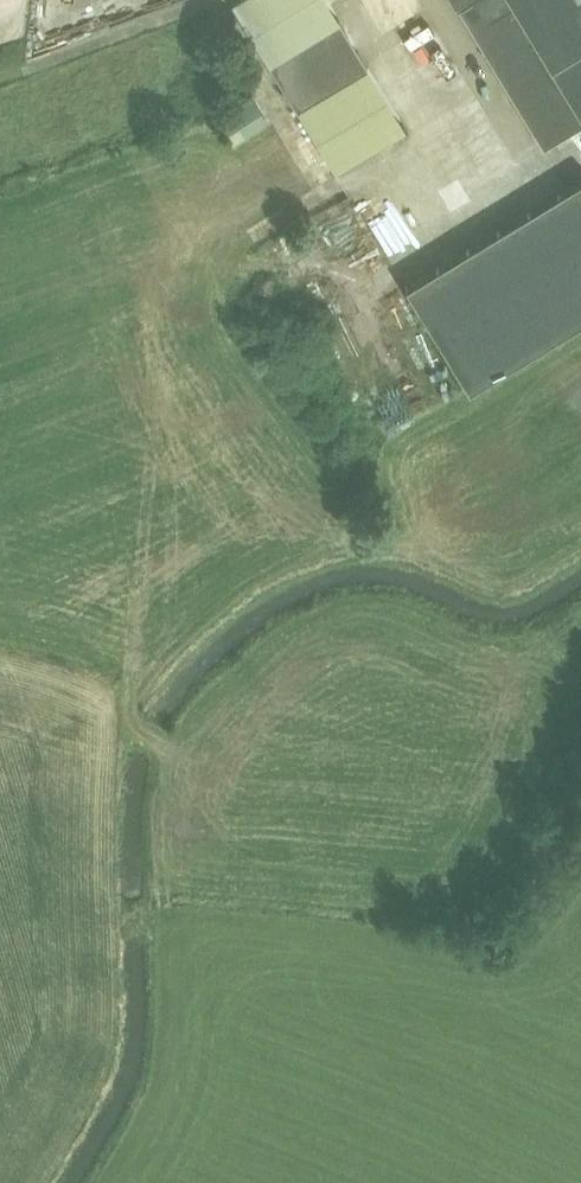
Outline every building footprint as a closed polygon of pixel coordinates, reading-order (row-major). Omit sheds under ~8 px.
[(457,9),(461,7),(473,27),(545,146),(580,124),(580,0),(452,0),(457,9)] [(340,19),(269,62),(297,107),(367,64),(340,19)] [(420,46),(445,33),(439,22),(415,36),(420,46)] [(453,47),(428,57),(434,71),(459,61),(453,47)] [(307,103),(340,167),(413,130),(380,63),(355,75),(357,78),(307,103)] [(440,80),(447,92),(472,77),(465,65),(440,80)] [(233,142),(268,120),(251,93),(216,115),(233,142)] [(580,320),(580,177),(405,284),(468,388),(580,320)]
